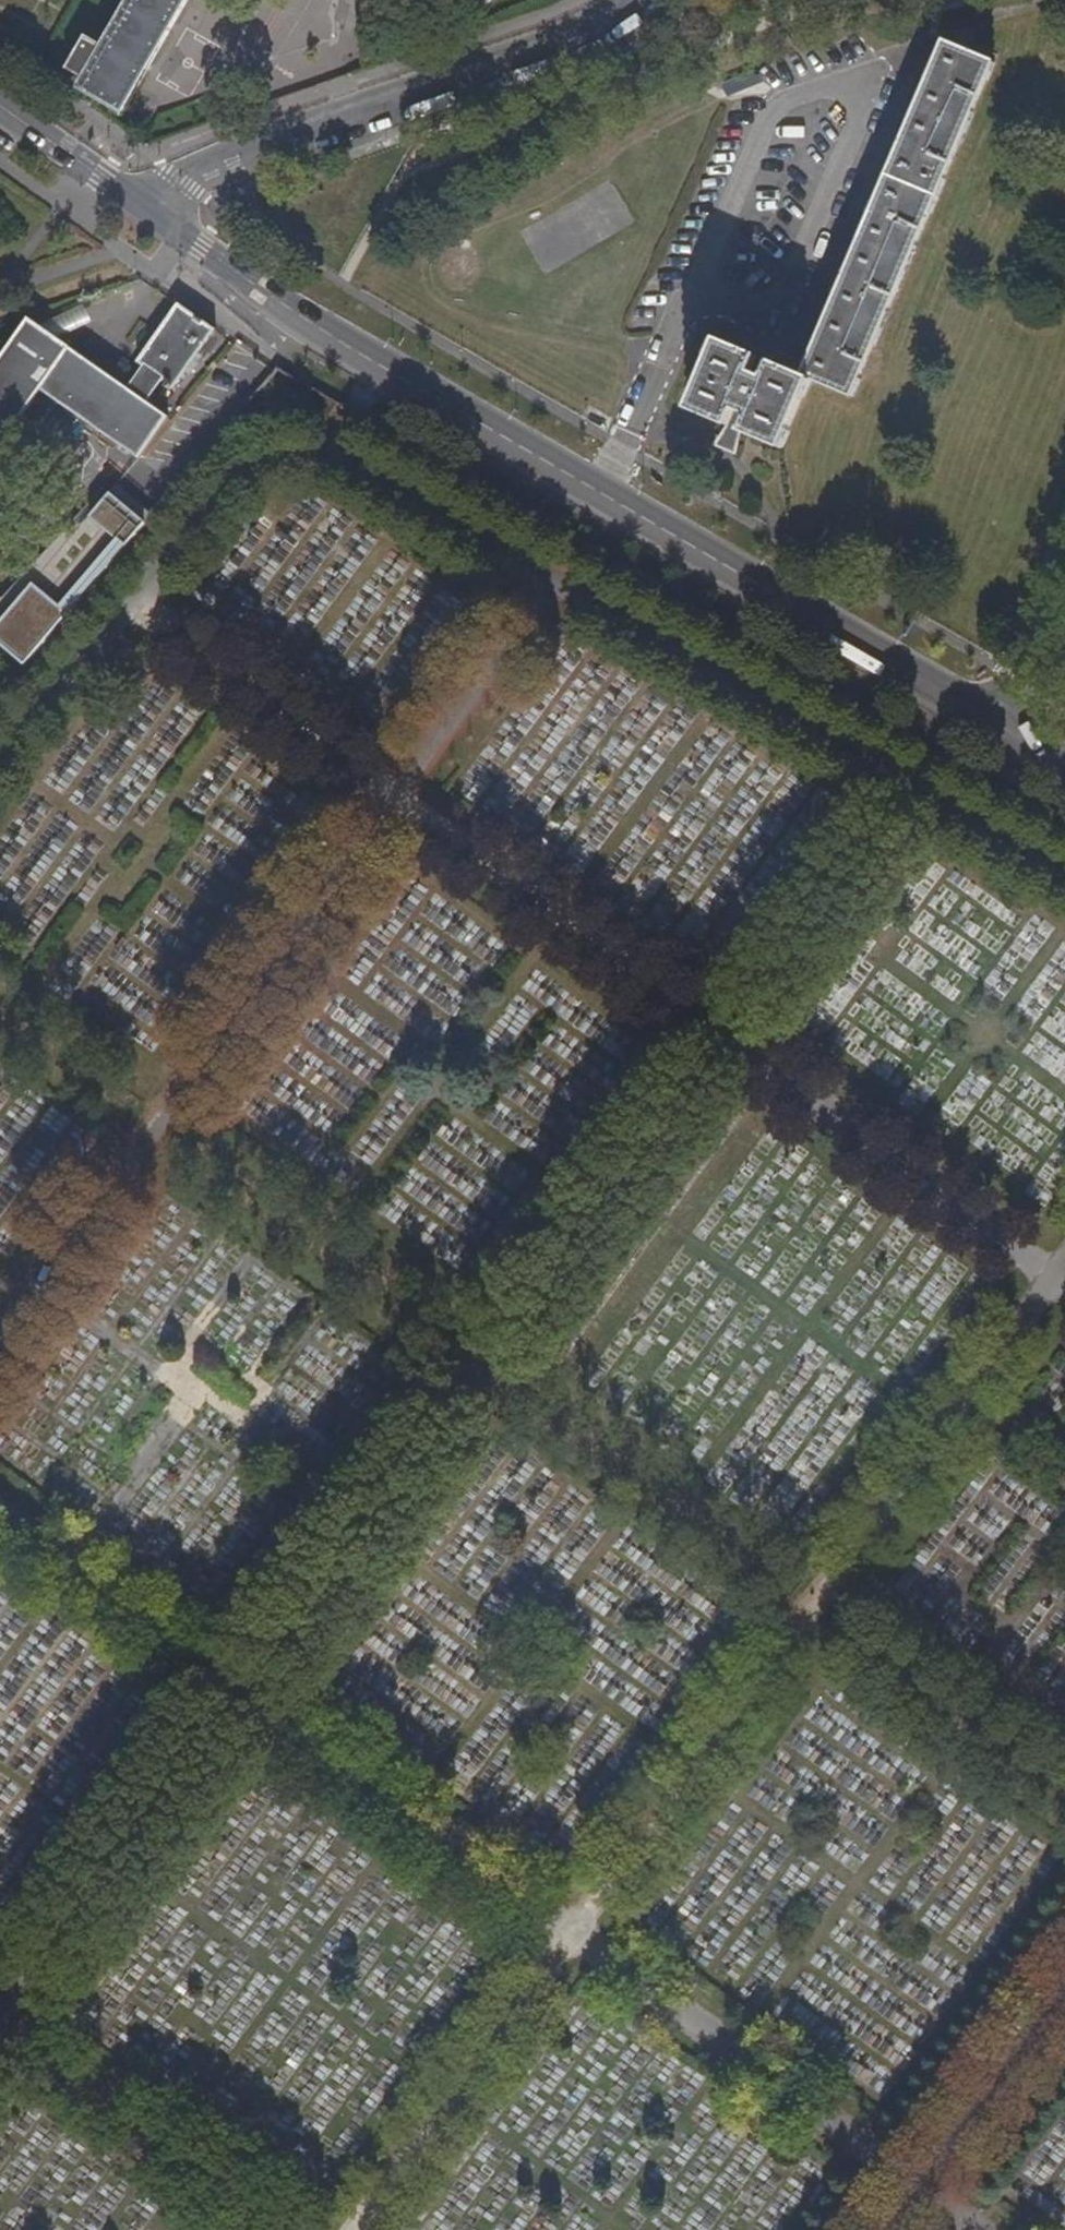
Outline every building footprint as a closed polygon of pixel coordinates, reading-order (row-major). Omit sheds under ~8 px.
[(102,43),(84,33),(64,66),(83,77),(77,87),(122,110),(185,0),(127,0),(102,43)] [(306,0),(267,0),(240,41),(268,59),(306,0)] [(687,410),(729,428),(744,434),(782,451),(811,380),(853,397),(995,63),(945,42),(802,376),(773,363),(772,368),(758,362),(760,357),(718,340),(687,410)] [(0,360),(0,444),(40,388),(137,456),(167,416),(147,401),(164,379),(174,385),(213,330),(179,305),(139,361),(144,365),(128,388),(28,320),(0,360)] [(51,319),(57,333),(85,320),(79,306),(51,319)] [(744,434),(729,428),(720,449),(735,455),(744,434)] [(15,662),(146,512),(114,487),(85,516),(110,538),(55,606),(28,583),(10,601),(0,595),(0,649),(15,662)]
